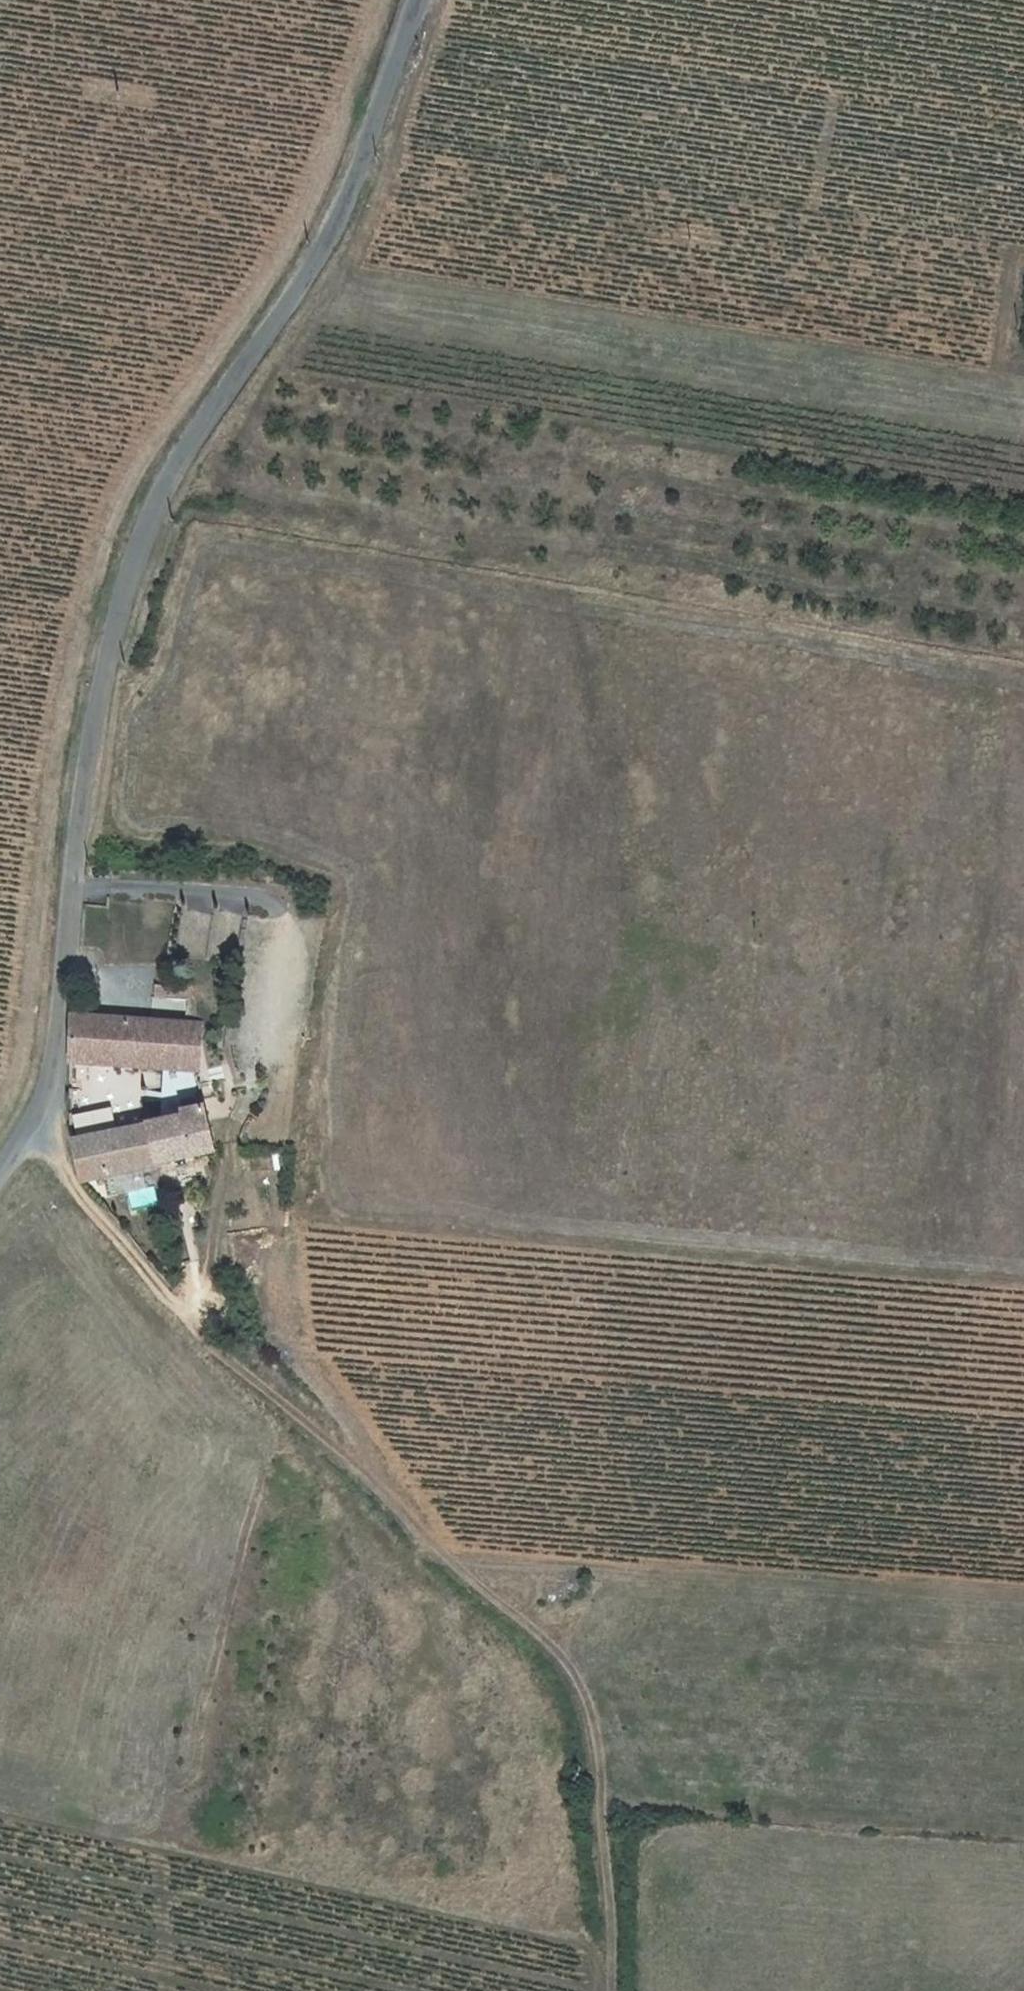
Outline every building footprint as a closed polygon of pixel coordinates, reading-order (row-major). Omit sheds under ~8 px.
[(235,960),(242,917),(185,908),(179,952),(235,960)] [(158,1123),(73,1139),(82,1180),(213,1152),(206,1106),(190,1021),(171,1019),(74,1013),(72,1060),(166,1066),(158,1123)]
